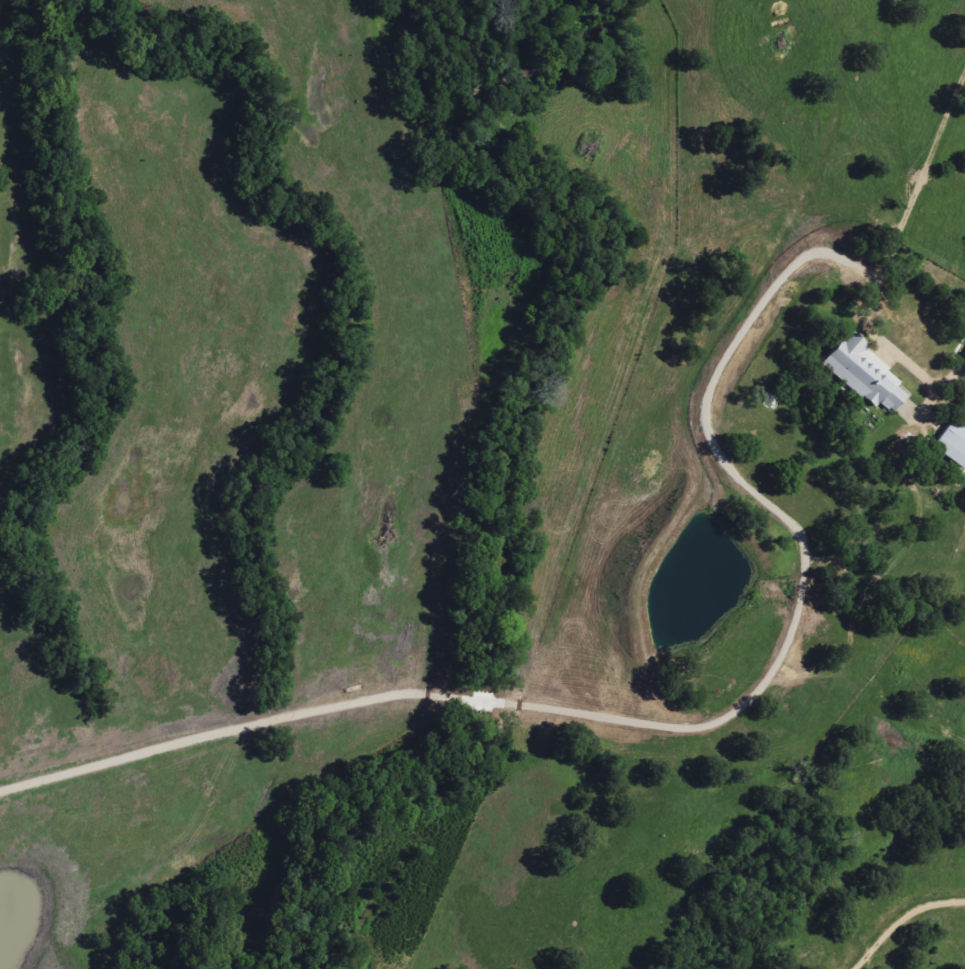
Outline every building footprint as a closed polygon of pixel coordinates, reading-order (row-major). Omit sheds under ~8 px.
[(819,365),(875,408),(878,403),(892,413),(906,395),(895,387),(899,382),(862,353),(868,346),(846,329),(819,365)] [(964,465),(964,429),(951,420),(932,448),(962,468),(964,465)]
